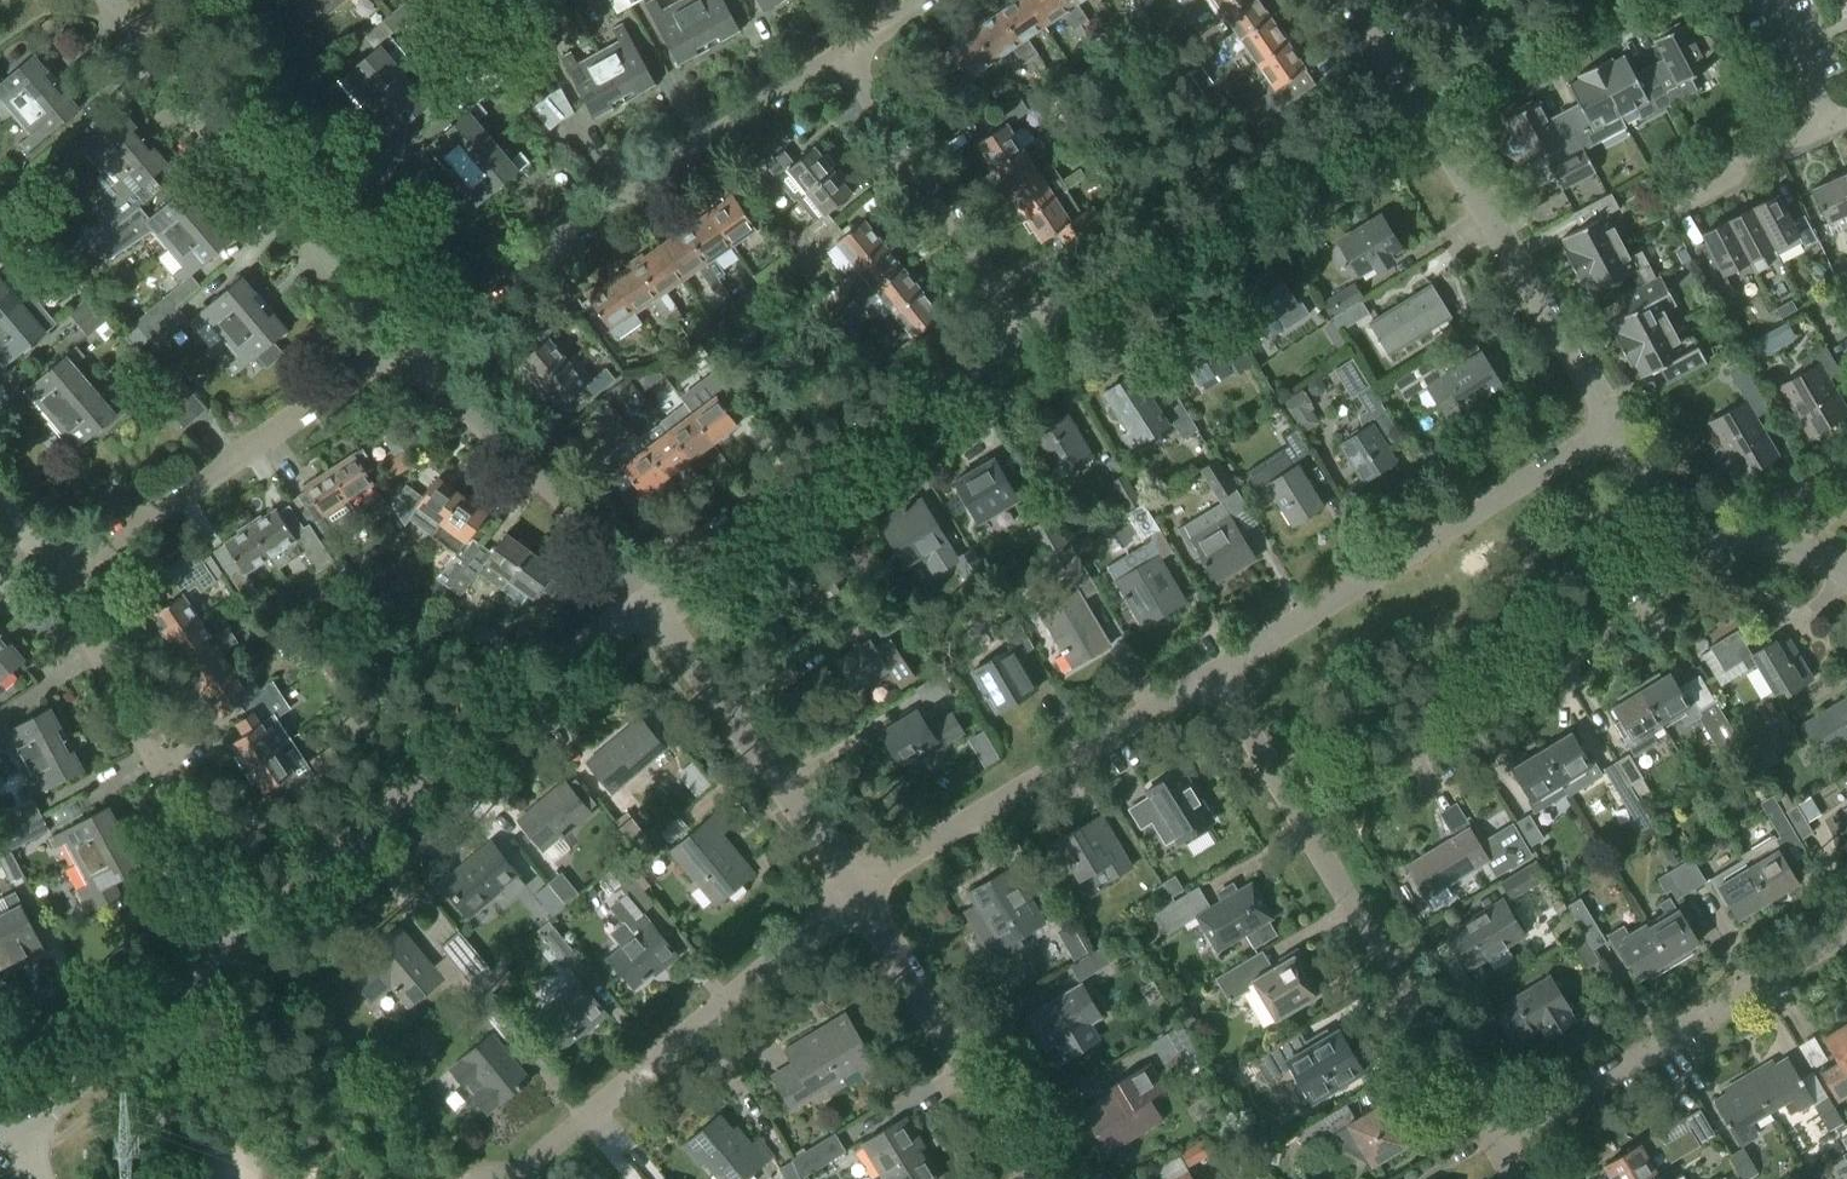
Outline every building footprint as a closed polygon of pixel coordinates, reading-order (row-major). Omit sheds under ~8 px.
[(347,0),(316,0),(329,15),(347,0)] [(629,7),(625,0),(610,0),(617,13),(629,7)] [(657,0),(651,0),(645,4),(679,64),(709,47),(684,0),(680,0),(663,10),(657,0)] [(709,47),(740,30),(724,0),(684,0),(709,47)] [(763,10),(782,0),(757,0),(763,10)] [(1043,62),(1028,39),(1045,28),(1027,0),(1010,0),(1012,3),(999,12),(1032,63),(1032,62),(1035,67),(1043,62)] [(1063,0),(1027,0),(1045,28),(1062,16),(1078,40),(1086,34),(1084,31),(1083,32),(1063,0)] [(1084,31),(1091,27),(1077,6),(1086,0),(1063,0),(1083,32),(1084,31)] [(1223,14),(1243,0),(1205,0),(1217,18),(1223,14)] [(1223,14),(1235,32),(1219,43),(1223,50),(1245,35),(1271,18),(1262,5),(1265,3),(1263,0),(1243,0),(1223,14)] [(394,32),(415,14),(405,3),(383,21),(394,32)] [(1142,11),(1132,18),(1138,27),(1148,20),(1142,11)] [(1032,63),(999,12),(985,21),(984,19),(973,26),(995,60),(1012,49),(1025,68),(1032,63)] [(1271,18),(1245,35),(1223,50),(1228,57),(1244,47),(1256,65),(1290,41),(1282,29),(1280,31),(1271,18)] [(1680,27),(1678,23),(1656,34),(1659,38),(1652,42),(1653,43),(1654,42),(1668,69),(1653,76),(1669,106),(1697,91),(1690,78),(1710,67),(1709,66),(1708,67),(1703,57),(1707,55),(1710,52),(1712,48),(1712,44),(1710,40),(1706,37),(1702,37),(1698,38),(1694,40),(1686,25),(1687,25),(1687,23),(1680,27)] [(626,101),(656,84),(622,24),(612,29),(619,42),(599,53),(626,101)] [(977,115),(989,108),(969,78),(995,60),(973,26),(960,35),(962,38),(947,48),(964,73),(954,80),(977,115)] [(362,110),(404,75),(388,55),(399,46),(390,35),(373,49),(374,50),(337,82),(362,110)] [(522,46),(515,37),(508,42),(506,40),(463,77),(472,88),(495,70),(522,46)] [(1253,128),(1294,101),(1283,85),(1306,69),(1296,54),(1298,53),(1290,41),(1256,65),(1265,79),(1260,82),(1268,94),(1242,111),(1253,128)] [(579,64),(572,52),(562,57),(595,118),(626,101),(599,53),(579,64)] [(57,82),(35,55),(0,85),(0,102),(14,119),(57,82)] [(1638,84),(1623,56),(1622,56),(1622,58),(1612,63),(1611,60),(1612,60),(1611,58),(1594,67),(1619,115),(1634,108),(1641,121),(1669,106),(1653,76),(1638,84)] [(1619,115),(1594,67),(1576,77),(1577,78),(1578,77),(1579,80),(1569,86),(1569,85),(1567,85),(1582,114),(1568,122),(1583,151),(1611,136),(1604,123),(1619,115)] [(482,99),(504,80),(495,70),(472,88),(482,99)] [(421,94),(404,75),(362,110),(386,139),(423,108),(424,110),(441,95),(432,85),(421,94)] [(26,154),(80,109),(57,82),(14,119),(30,137),(19,146),(26,154)] [(549,130),(561,120),(574,113),(560,88),(547,95),(531,109),(549,130)] [(978,144),(993,167),(1034,142),(1026,129),(1022,128),(1014,133),(1009,124),(1029,111),(1019,96),(991,114),(987,109),(977,116),(990,136),(978,144)] [(1533,105),(1531,101),(1509,112),(1511,116),(1505,120),(1506,121),(1507,121),(1514,135),(1511,137),(1508,140),(1506,144),(1505,148),(1508,153),(1511,155),(1515,155),(1520,154),(1523,152),(1528,162),(1527,162),(1528,164),(1542,156),(1561,191),(1562,190),(1562,189),(1593,173),(1594,174),(1595,173),(1583,151),(1568,122),(1553,130),(1539,103),(1540,103),(1539,102),(1533,105)] [(450,176),(492,141),(475,122),(487,113),(478,102),(462,116),(463,117),(426,149),(450,176)] [(123,111),(70,156),(78,165),(87,157),(102,174),(96,180),(97,181),(145,138),(123,111)] [(1692,139),(1701,141),(1706,138),(1707,132),(1704,127),(1696,125),(1691,128),(1689,134),(1692,139)] [(1010,193),(1040,173),(1029,157),(1058,138),(1053,129),(1040,138),(1034,142),(993,167),(1010,193)] [(115,209),(83,236),(92,247),(90,249),(90,250),(139,208),(143,205),(133,194),(168,164),(145,138),(97,181),(99,184),(96,187),(115,209)] [(509,162),(492,141),(450,176),(476,206),(512,175),(513,176),(529,162),(520,152),(509,162)] [(769,144),(757,154),(763,162),(775,153),(769,144)] [(784,152),(769,164),(785,184),(794,177),(806,192),(834,170),(815,145),(792,163),(784,152)] [(1063,182),(1053,165),(1040,173),(1010,193),(1026,218),(1056,198),(1066,191),(1086,179),(1080,170),(1063,182)] [(801,252),(803,251),(835,224),(827,214),(853,193),(834,170),(806,192),(824,214),(795,237),(795,244),(801,252)] [(16,181),(7,171),(0,177),(0,195),(16,181)] [(1827,223),(1846,214),(1846,193),(1840,178),(1813,191),(1827,223)] [(168,249),(210,213),(187,187),(148,220),(139,208),(91,250),(92,249),(109,257),(152,231),(168,249)] [(1066,191),(1056,198),(1026,218),(1042,241),(1066,225),(1073,237),(1097,222),(1089,209),(1080,215),(1066,191)] [(751,207),(742,193),(734,199),(730,193),(722,199),(725,203),(709,214),(733,248),(756,232),(743,212),(751,207)] [(1620,243),(1606,216),(1618,209),(1610,194),(1597,201),(1605,216),(1561,239),(1561,241),(1562,240),(1568,250),(1565,252),(1564,251),(1563,252),(1572,269),(1620,243)] [(1115,195),(1104,202),(1113,216),(1124,209),(1115,195)] [(1776,196),(1751,209),(1773,249),(1777,257),(1802,244),(1804,248),(1817,242),(1803,216),(1791,223),(1776,196)] [(1755,274),(1768,268),(1761,255),(1773,249),(1751,209),(1727,222),(1749,262),(1755,274)] [(180,285),(233,240),(210,213),(168,249),(183,267),(172,276),(180,285)] [(733,248),(709,214),(693,225),(690,221),(682,227),(720,279),(725,275),(715,260),(733,248)] [(1358,274),(1399,249),(1380,218),(1339,243),(1358,274)] [(887,241),(878,230),(874,233),(864,219),(844,235),(835,224),(803,251),(812,262),(835,243),(854,267),(887,241)] [(1722,303),(1735,296),(1723,275),(1749,262),(1727,222),(1702,235),(1716,262),(1704,269),(1722,303)] [(720,279),(682,227),(674,232),(677,237),(660,248),(684,281),(699,271),(714,293),(723,286),(719,280),(720,279)] [(840,317),(902,267),(892,255),(896,252),(887,241),(854,267),(869,285),(836,312),(840,317)] [(1628,258),(1620,243),(1572,269),(1581,286),(1583,286),(1582,285),(1585,283),(1591,293),(1590,294),(1590,295),(1635,271),(1643,286),(1643,287),(1656,280),(1641,251),(1628,258)] [(73,260),(78,256),(72,248),(66,253),(73,260)] [(684,281),(660,248),(644,259),(641,255),(633,260),(660,298),(670,314),(675,320),(682,316),(667,293),(684,281)] [(1681,262),(1690,257),(1685,248),(1676,253),(1681,262)] [(783,257),(768,268),(778,282),(793,272),(783,257)] [(670,314),(660,298),(633,260),(626,265),(629,270),(614,280),(637,313),(653,302),(663,318),(670,314)] [(19,302),(3,283),(14,273),(5,263),(0,267),(0,319),(19,302)] [(912,280),(902,267),(840,317),(842,319),(844,316),(849,322),(879,298),(892,314),(924,288),(915,277),(912,280)] [(1294,302),(1273,267),(1239,288),(1250,305),(1246,308),(1257,325),(1261,322),(1262,324),(1276,315),(1286,330),(1310,316),(1299,299),(1294,302)] [(1639,307),(1610,323),(1611,324),(1612,323),(1618,334),(1615,335),(1614,334),(1613,335),(1622,352),(1670,327),(1656,300),(1667,294),(1668,294),(1669,294),(1659,276),(1658,277),(1659,278),(1656,280),(1643,287),(1643,286),(1631,293),(1639,307)] [(223,339),(265,304),(242,277),(189,322),(196,330),(208,321),(223,339)] [(637,313),(614,280),(596,292),(594,289),(585,295),(588,299),(580,305),(601,337),(610,331),(617,341),(642,324),(635,314),(637,313)] [(1331,320),(1360,301),(1364,299),(1354,283),(1321,304),(1331,320)] [(740,312),(765,295),(758,285),(733,302),(740,312)] [(1387,355),(1403,346),(1451,317),(1432,286),(1369,324),(1387,355)] [(888,375),(925,345),(926,344),(918,334),(941,315),(931,302),(934,299),(924,288),(892,314),(912,338),(879,364),(888,375)] [(132,346),(176,307),(166,296),(134,324),(135,326),(124,336),(132,346)] [(78,325),(99,307),(90,297),(69,315),(78,325)] [(1338,333),(1369,315),(1360,301),(1331,320),(1338,333)] [(1781,320),(1797,311),(1792,301),(1775,310),(1781,320)] [(19,302),(0,319),(0,364),(3,367),(40,336),(41,337),(57,323),(47,312),(36,322),(19,302)] [(234,375),(258,356),(268,367),(283,354),(273,343),(287,330),(265,304),(223,339),(238,357),(227,366),(234,375)] [(97,329),(109,319),(99,307),(78,325),(88,337),(97,329)] [(153,347),(186,319),(176,307),(132,346),(137,351),(148,341),(153,347)] [(537,388),(569,362),(548,337),(564,323),(555,313),(533,332),(542,342),(519,362),(531,375),(528,377),(537,388)] [(1199,384),(1230,365),(1198,314),(1167,334),(1199,384)] [(109,319),(97,329),(108,343),(120,332),(109,319)] [(1795,341),(1786,323),(1778,328),(1787,345),(1795,341)] [(1678,342),(1670,327),(1622,352),(1631,370),(1633,369),(1632,368),(1635,366),(1640,377),(1639,377),(1640,378),(1669,363),(1677,378),(1704,363),(1705,364),(1706,364),(1693,339),(1678,342)] [(49,420),(91,385),(74,365),(85,356),(76,346),(60,359),(61,361),(25,392),(49,420)] [(1501,386),(1482,354),(1476,346),(1440,368),(1433,356),(1394,381),(1406,402),(1416,396),(1425,411),(1438,404),(1447,419),(1501,386)] [(1811,435),(1844,416),(1825,383),(1840,374),(1824,347),(1799,361),(1806,373),(1783,386),(1811,435)] [(1351,359),(1335,369),(1353,396),(1356,394),(1369,386),(1351,359)] [(569,362),(537,388),(547,399),(550,397),(560,408),(583,389),(592,399),(617,377),(608,366),(588,383),(569,362)] [(739,389),(754,378),(743,365),(729,376),(739,389)] [(1743,399),(1756,391),(1742,366),(1729,373),(1743,399)] [(660,387),(668,381),(657,368),(650,374),(660,387)] [(1135,374),(1105,393),(1129,431),(1123,435),(1133,450),(1169,427),(1169,426),(1173,424),(1183,440),(1199,430),(1180,402),(1161,414),(1135,374)] [(194,420),(206,410),(179,378),(167,387),(194,420)] [(627,378),(604,395),(614,407),(636,390),(627,378)] [(108,405),(91,385),(49,420),(74,449),(110,418),(111,419),(127,406),(118,396),(108,405)] [(1356,394),(1367,411),(1359,417),(1362,432),(1341,445),(1364,481),(1394,462),(1372,426),(1373,425),(1370,421),(1385,411),(1369,386),(1356,394)] [(183,429),(194,420),(167,387),(156,397),(183,429)] [(1302,390),(1283,402),(1294,421),(1295,421),(1303,433),(1319,423),(1311,410),(1314,408),(1302,390)] [(716,442),(738,425),(717,396),(694,413),(716,442)] [(1741,476),(1777,455),(1746,403),(1710,424),(1741,476)] [(692,414),(685,405),(662,422),(692,460),(716,442),(694,413),(692,414)] [(1068,473),(1092,458),(1067,416),(1032,437),(1050,466),(1060,460),(1068,473)] [(408,445),(419,437),(408,420),(401,425),(399,432),(408,445)] [(692,460),(662,422),(661,422),(662,423),(640,440),(636,434),(634,435),(667,478),(692,460)] [(1247,474),(1257,491),(1268,484),(1293,525),(1323,507),(1298,466),(1296,467),(1293,463),(1309,453),(1295,431),(1283,438),(1289,448),(1247,474)] [(667,478),(634,435),(612,452),(608,446),(596,455),(616,481),(627,472),(644,495),(667,478)] [(396,457),(405,470),(413,465),(404,451),(396,457)] [(357,459),(354,454),(328,470),(348,502),(374,486),(364,471),(373,466),(365,454),(357,459)] [(979,523),(1005,508),(1018,500),(1009,486),(1010,485),(994,459),(954,483),(970,509),(971,508),(979,523)] [(1254,560),(1230,519),(1247,509),(1218,461),(1201,470),(1221,504),(1177,530),(1194,559),(1201,555),(1216,582),(1254,560)] [(348,502),(328,470),(303,487),(306,492),(299,497),(307,511),(302,514),(308,523),(312,520),(322,536),(356,514),(348,502)] [(1128,509),(1140,502),(1124,475),(1111,482),(1128,509)] [(433,538),(464,497),(439,479),(424,499),(407,486),(392,507),(404,526),(409,520),(433,538)] [(466,499),(464,497),(433,538),(457,556),(438,581),(449,589),(482,546),(471,537),(488,515),(476,506),(479,502),(469,495),(466,499)] [(880,524),(905,564),(922,554),(925,560),(926,560),(935,574),(957,561),(973,587),(989,577),(973,550),(956,560),(948,547),(949,547),(921,501),(906,510),(904,507),(902,509),(903,511),(880,524)] [(1144,541),(1160,531),(1144,504),(1127,515),(1144,541)] [(290,505),(279,512),(277,508),(262,517),(260,514),(249,521),(271,555),(278,567),(304,550),(316,569),(332,559),(309,524),(305,527),(290,505)] [(1046,559),(1067,546),(1051,518),(1029,531),(1046,559)] [(247,601),(259,593),(245,572),(271,555),(249,521),(236,529),(238,532),(224,541),(240,566),(229,574),(247,601)] [(397,534),(389,523),(376,532),(384,544),(397,534)] [(482,546),(449,589),(460,597),(478,573),(502,591),(509,581),(530,552),(528,550),(530,547),(520,540),(518,543),(507,535),(493,554),(482,546)] [(863,573),(882,562),(869,542),(851,553),(863,573)] [(1184,602),(1158,560),(1160,558),(1150,542),(1107,568),(1116,582),(1115,583),(1141,627),(1184,602)] [(376,544),(366,555),(376,562),(385,551),(376,544)] [(200,592),(217,581),(195,549),(157,574),(167,588),(169,586),(177,598),(151,614),(152,616),(153,615),(161,628),(158,630),(166,642),(200,619),(184,594),(184,593),(196,585),(200,592)] [(530,552),(509,581),(533,598),(540,590),(551,598),(572,570),(554,557),(548,565),(530,552)] [(1073,669),(1110,646),(1083,600),(1098,591),(1080,562),(1065,571),(1077,591),(1040,613),(1073,669)] [(342,563),(335,568),(342,577),(349,572),(342,563)] [(810,619),(844,597),(826,568),(792,589),(810,619)] [(397,584),(387,577),(379,589),(389,596),(397,584)] [(1020,580),(1005,589),(1012,600),(1026,592),(1020,580)] [(332,612),(356,597),(347,583),(323,598),(332,612)] [(410,609),(417,599),(401,588),(394,598),(410,609)] [(997,713),(1036,690),(1018,658),(1033,649),(1015,617),(998,627),(1011,649),(973,671),(997,713)] [(212,636),(200,619),(166,642),(174,654),(177,652),(186,665),(232,633),(227,626),(212,636)] [(515,651),(505,644),(506,642),(483,624),(472,638),(486,649),(487,648),(506,663),(515,651)] [(1751,656),(1743,644),(1736,631),(1709,647),(1724,672),(1742,662),(1747,671),(1756,666),(1773,695),(1782,690),(1785,696),(1813,680),(1790,641),(1778,648),(1775,642),(1751,656)] [(25,659),(2,632),(0,634),(0,680),(25,659)] [(199,693),(234,670),(221,650),(237,640),(232,633),(186,665),(195,679),(191,681),(199,693)] [(890,639),(876,648),(871,640),(836,661),(854,690),(887,670),(899,688),(915,678),(890,639)] [(926,708),(951,692),(946,685),(956,679),(949,668),(915,690),(926,708)] [(251,695),(234,670),(199,693),(208,705),(211,703),(220,716),(240,703),(248,716),(275,697),(266,685),(251,695)] [(1675,683),(1669,674),(1641,691),(1661,724),(1678,714),(1685,726),(1701,717),(1681,682),(1675,683)] [(1634,758),(1657,744),(1649,731),(1661,724),(1641,691),(1611,709),(1627,735),(1622,738),(1634,758)] [(248,716),(237,723),(244,734),(231,742),(248,767),(291,739),(278,719),(292,709),(281,693),(248,716)] [(1846,744),(1846,700),(1804,726),(1823,758),(1846,744)] [(1721,741),(1733,733),(1716,703),(1703,711),(1721,741)] [(67,739),(51,708),(0,735),(0,747),(7,743),(18,765),(67,739)] [(927,730),(916,712),(881,734),(899,763),(918,751),(923,759),(963,734),(951,715),(927,730)] [(1781,747),(1790,742),(1783,731),(1791,727),(1782,712),(1765,722),(1739,739),(1754,763),(1780,747),(1781,747)] [(620,785),(665,748),(641,718),(596,755),(620,785)] [(1540,752),(1563,789),(1575,781),(1581,790),(1603,776),(1595,763),(1589,767),(1569,734),(1540,752)] [(23,802),(84,769),(67,739),(18,765),(30,786),(17,792),(23,802)] [(291,739),(248,767),(264,792),(288,776),(296,788),(316,775),(320,780),(344,764),(332,746),(307,763),(291,739)] [(1534,815),(1567,795),(1540,752),(1512,769),(1531,801),(1527,803),(1534,815)] [(1639,800),(1650,793),(1642,780),(1644,779),(1629,755),(1615,763),(1638,799),(1639,800)] [(1638,799),(1615,763),(1603,770),(1617,794),(1619,793),(1627,806),(1638,799)] [(1129,810),(1141,828),(1161,815),(1178,843),(1212,821),(1200,801),(1200,800),(1192,787),(1191,787),(1180,770),(1146,791),(1150,797),(1129,810)] [(562,836),(591,812),(565,780),(519,819),(544,848),(560,834),(562,836)] [(1782,814),(1794,807),(1785,793),(1774,800),(1775,801),(1782,814)] [(1711,808),(1705,797),(1691,806),(1697,816),(1711,808)] [(1780,838),(1792,830),(1782,814),(1775,801),(1763,808),(1780,838)] [(42,817),(35,805),(0,823),(0,830),(4,837),(42,817)] [(77,863),(126,837),(110,806),(48,839),(53,849),(66,842),(77,863)] [(1812,833),(1796,807),(1794,808),(1794,807),(1782,814),(1792,830),(1799,841),(1812,833)] [(638,846),(649,837),(628,811),(616,820),(638,846)] [(744,895),(746,891),(746,887),(744,883),(743,882),(755,872),(723,833),(729,828),(717,813),(672,850),(716,904),(728,894),(728,895),(732,898),(736,899),(741,898),(744,895)] [(1529,815),(1516,823),(1530,846),(1543,838),(1529,815)] [(10,851),(49,830),(42,817),(4,837),(10,851)] [(1112,878),(1131,867),(1101,817),(1059,842),(1062,847),(1044,858),(1054,874),(1071,863),(1081,880),(1105,866),(1112,878)] [(1531,856),(1511,826),(1493,837),(1497,844),(1483,853),(1468,829),(1407,866),(1427,899),(1429,898),(1435,908),(1452,898),(1445,887),(1487,862),(1496,876),(1511,867),(1511,868),(1531,856)] [(1768,902),(1797,884),(1778,852),(1782,850),(1774,836),(1740,856),(1742,859),(1768,902)] [(24,876),(10,851),(4,837),(0,839),(0,862),(11,882),(24,876)] [(88,913),(122,895),(115,882),(143,867),(126,837),(77,863),(88,884),(76,891),(88,913)] [(647,840),(622,863),(644,891),(658,878),(647,866),(659,854),(647,840)] [(471,914),(518,874),(491,843),(444,883),(471,914)] [(1691,859),(1678,866),(1693,890),(1705,882),(1691,859)] [(1742,859),(1709,880),(1721,900),(1726,897),(1739,919),(1768,902),(1742,859)] [(1535,860),(1499,882),(1510,900),(1546,878),(1535,860)] [(654,903),(620,861),(603,874),(617,891),(622,887),(628,893),(613,906),(626,922),(614,932),(624,945),(610,956),(634,986),(662,963),(664,966),(678,955),(651,922),(642,912),(654,903)] [(1657,879),(1656,880),(1664,893),(1669,890),(1675,900),(1693,890),(1678,866),(1657,879)] [(1043,924),(1031,902),(1012,869),(970,893),(1002,948),(1043,924)] [(568,904),(580,894),(562,872),(550,881),(568,904)] [(1174,877),(1163,883),(1171,897),(1182,891),(1174,877)] [(554,915),(568,904),(550,881),(536,893),(554,915)] [(1152,890),(1163,909),(1175,902),(1171,897),(1163,883),(1152,890)] [(587,905),(600,894),(593,886),(580,896),(587,905)] [(1211,910),(1199,888),(1156,913),(1168,934),(1178,928),(1175,922),(1194,911),(1217,951),(1246,934),(1255,949),(1265,943),(1257,928),(1271,919),(1252,886),(1211,910)] [(47,953),(24,910),(25,909),(16,891),(0,899),(0,946),(13,971),(47,953)] [(1560,899),(1551,905),(1558,917),(1568,911),(1560,899)] [(1648,929),(1671,967),(1692,954),(1689,950),(1697,945),(1677,911),(1669,899),(1659,905),(1666,918),(1648,929)] [(1594,950),(1607,942),(1581,900),(1569,908),(1594,950)] [(945,903),(932,911),(943,929),(956,921),(945,903)] [(1512,958),(1505,945),(1522,935),(1503,904),(1449,936),(1468,967),(1487,956),(1494,969),(1512,958)] [(566,963),(577,954),(550,921),(538,930),(566,963)] [(1650,979),(1671,967),(1648,929),(1646,924),(1628,935),(1623,926),(1606,936),(1619,957),(1625,956),(1639,979),(1647,974),(1650,979)] [(407,1008),(443,979),(400,927),(365,955),(369,961),(353,975),(363,987),(373,1000),(389,986),(407,1008)] [(442,948),(472,985),(480,979),(488,973),(492,970),(461,933),(442,948)] [(1587,970),(1600,962),(1583,935),(1570,942),(1587,970)] [(0,946),(0,978),(13,971),(0,946)] [(1110,963),(1100,946),(1069,964),(1080,981),(1110,963)] [(1305,966),(1296,951),(1297,951),(1297,950),(1278,961),(1279,962),(1280,963),(1252,980),(1242,964),(1215,980),(1229,1003),(1255,987),(1275,1022),(1317,997),(1300,969),(1305,966)] [(299,967),(286,977),(295,989),(308,978),(299,967)] [(488,973),(480,979),(490,991),(498,984),(488,973)] [(1556,1031),(1574,1020),(1568,1010),(1549,978),(1496,1010),(1515,1042),(1550,1021),(1556,1031)] [(472,985),(457,998),(477,1022),(499,1003),(490,991),(480,979),(472,985)] [(592,1027),(608,1014),(581,982),(541,1015),(565,1045),(590,1024),(592,1027)] [(1046,1050),(1101,1018),(1082,986),(1027,1019),(1046,1050)] [(1185,1028),(1195,1022),(1189,1011),(1179,1017),(1185,1028)] [(879,1072),(845,1016),(786,1052),(793,1064),(772,1077),(791,1108),(857,1068),(864,1081),(879,1072)] [(1846,1097),(1846,1025),(1825,1038),(1840,1063),(1821,1074),(1838,1102),(1846,1097)] [(1205,1068),(1197,1054),(1198,1053),(1182,1026),(1153,1043),(1169,1070),(1184,1061),(1192,1075),(1205,1068)] [(1267,1083),(1291,1069),(1311,1102),(1362,1072),(1337,1032),(1308,1049),(1298,1032),(1253,1059),(1267,1083)] [(501,1103),(530,1078),(492,1033),(463,1058),(451,1068),(466,1085),(468,1084),(475,1093),(473,1095),(488,1112),(500,1102),(501,1103)] [(364,1075),(377,1066),(366,1050),(353,1059),(364,1075)] [(1790,1115),(1812,1102),(1787,1060),(1751,1081),(1769,1112),(1783,1103),(1790,1115)] [(1110,1090),(1112,1095),(1084,1111),(1109,1152),(1163,1121),(1149,1098),(1164,1090),(1150,1066),(1110,1090)] [(1741,1144),(1754,1137),(1747,1125),(1769,1112),(1751,1081),(1716,1102),(1741,1144)] [(1846,1130),(1843,1125),(1844,1124),(1828,1097),(1813,1106),(1829,1133),(1835,1129),(1838,1135),(1846,1130)] [(1307,1150),(1324,1140),(1356,1121),(1347,1104),(1296,1134),(1307,1150)] [(1356,1121),(1324,1140),(1366,1164),(1370,1162),(1372,1166),(1407,1146),(1383,1105),(1364,1117),(1356,1121)] [(1699,1145),(1715,1136),(1699,1111),(1684,1120),(1690,1131),(1665,1146),(1658,1135),(1606,1166),(1613,1178),(1644,1178),(1656,1172),(1700,1146),(1699,1145)] [(718,1116),(683,1146),(697,1163),(701,1159),(718,1178),(746,1178),(765,1163),(750,1146),(746,1149),(718,1116)] [(900,1123),(863,1145),(883,1178),(933,1178),(917,1152),(922,1148),(914,1134),(908,1138),(900,1123)] [(1223,1153),(1233,1147),(1223,1130),(1182,1153),(1190,1167),(1221,1149),(1223,1153)] [(803,1178),(845,1153),(834,1134),(791,1160),(803,1178)] [(1759,1174),(1743,1148),(1729,1157),(1742,1178),(1751,1178),(1759,1174)] [(1276,1155),(1268,1153),(1266,1164),(1274,1166),(1276,1155)] [(792,1163),(779,1169),(784,1178),(800,1178),(792,1163)]
